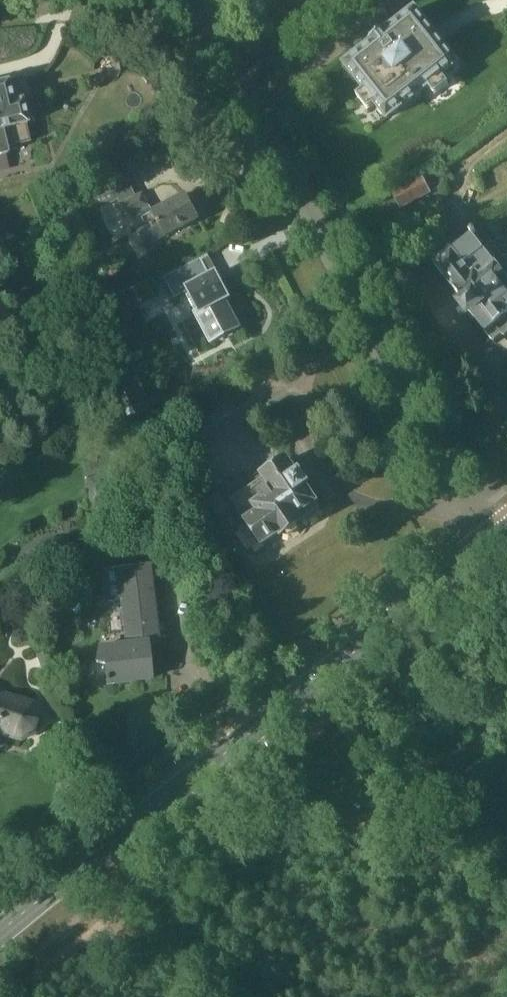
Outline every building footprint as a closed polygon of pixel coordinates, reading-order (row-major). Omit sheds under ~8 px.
[(373,39),(375,42),(348,63),(368,88),(359,94),(371,109),(379,102),(390,117),(431,85),(437,93),(451,82),(445,74),(460,63),(418,9),(391,30),(389,27),(373,39)] [(8,153),(7,147),(30,141),(26,124),(27,124),(21,102),(30,100),(32,94),(28,80),(24,79),(7,83),(7,82),(0,84),(0,155),(8,153)] [(121,161),(82,182),(91,200),(96,197),(94,195),(112,185),(122,204),(120,205),(127,218),(139,211),(146,225),(136,230),(145,247),(200,218),(199,215),(201,213),(197,205),(194,206),(188,194),(182,197),(179,196),(173,200),(172,202),(154,212),(144,193),(136,197),(128,180),(130,179),(121,161)] [(402,207),(430,192),(423,178),(395,193),(402,207)] [(506,257),(483,228),(478,232),(476,230),(472,232),(474,235),(455,250),(453,248),(450,251),(451,252),(436,264),(467,303),(465,304),(472,313),(472,312),(495,341),(504,334),(506,336),(506,335),(506,257)] [(213,342),(241,327),(227,300),(231,299),(209,258),(211,257),(210,254),(162,280),(162,281),(167,279),(176,297),(172,300),(173,301),(192,291),(203,312),(198,314),(213,342)] [(319,510),(321,508),(306,486),(310,484),(302,472),(298,474),(288,459),(265,475),(266,477),(233,498),(249,522),(249,521),(250,523),(240,529),(252,547),(263,541),(264,543),(281,531),(282,534),(284,533),(284,534),(290,536),(300,529),(301,523),(300,522),(304,520),(310,521),(318,516),(319,510)] [(158,530),(147,531),(148,544),(159,543),(158,530)] [(150,565),(106,569),(108,593),(122,592),(128,643),(100,646),(97,662),(106,664),(108,683),(151,678),(147,643),(159,641),(150,565)] [(197,613),(187,617),(192,629),(201,625),(197,613)] [(42,718),(35,703),(0,693),(0,733),(23,740),(37,733),(42,718)]
